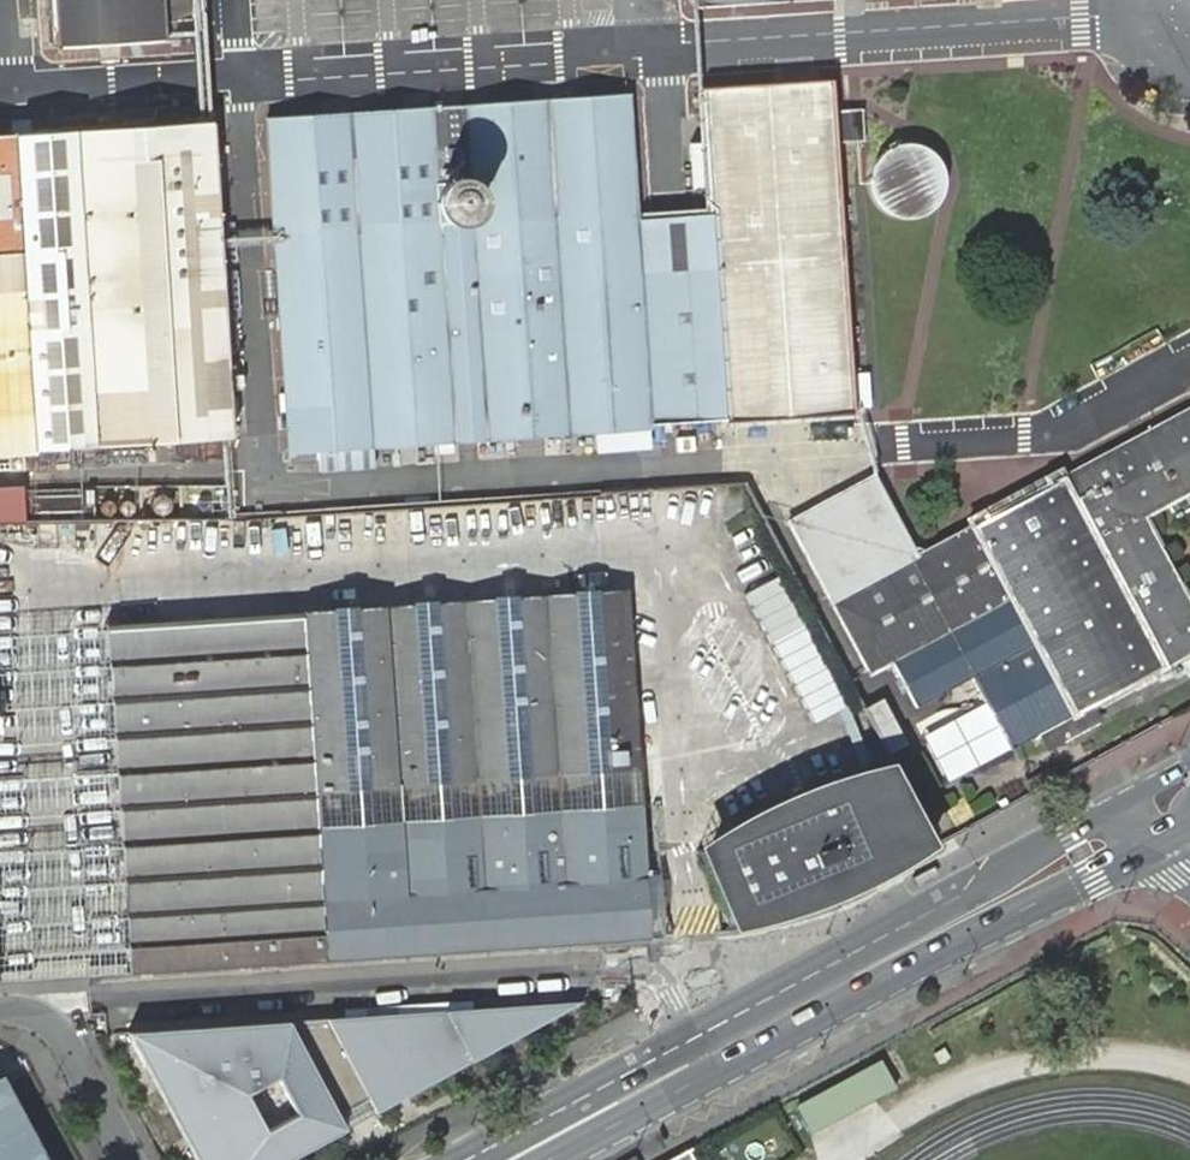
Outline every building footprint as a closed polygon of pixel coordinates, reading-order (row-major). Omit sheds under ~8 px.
[(56,47),(200,38),(198,0),(53,0),(56,47)] [(850,11),(861,10),(861,0),(849,0),(850,11)] [(709,213),(722,422),(854,412),(836,145),(864,143),(861,109),(834,111),(831,80),(702,88),(705,142),(692,142),(695,189),(708,189),(709,213)] [(318,448),(373,445),(391,444),(480,438),(590,430),(651,426),(629,95),(345,113),(328,113),(321,114),(266,116),(267,121),(289,450),(318,448)] [(0,132),(0,452),(231,438),(211,119),(0,132)] [(871,173),(871,186),(875,197),(883,207),(893,214),(906,217),(919,216),(930,211),(940,202),(945,191),(947,178),(945,166),(939,155),(929,146),(917,141),(905,141),(893,144),(882,151),(875,161),(871,173)] [(639,216),(651,426),(722,422),(709,213),(639,216)] [(980,512),(969,519),(973,525),(916,556),(874,476),(789,522),(869,672),(892,661),(917,706),(972,677),(1010,749),(1189,653),(1189,600),(1146,516),(1189,492),(1189,409),(1064,476),(1060,471),(1046,478),(1050,484),(984,519),(980,512)] [(147,458),(146,441),(77,446),(78,461),(147,458)] [(219,458),(218,442),(174,444),(175,461),(219,458)] [(375,467),(373,445),(318,448),(320,470),(375,467)] [(1046,478),(980,512),(984,519),(1050,484),(1046,478)] [(191,505),(194,512),(195,512),(197,514),(203,515),(209,512),(212,504),(208,497),(206,495),(199,494),(195,497),(191,502),(191,505)] [(74,495),(36,495),(36,508),(74,508),(74,495)] [(152,508),(154,512),(156,513),(160,515),(163,515),(170,512),(172,510),(173,505),(170,498),(166,495),(160,495),(156,496),(153,502),(152,508)] [(101,505),(102,513),(103,513),(107,516),(113,514),(116,508),(115,505),(114,502),(110,500),(104,501),(101,505)] [(120,509),(121,512),(122,512),(124,515),(129,515),(133,513),(135,511),(135,507),(134,502),(126,500),(121,503),(120,509)] [(127,972),(647,937),(639,805),(316,826),(314,791),(637,769),(625,590),(103,621),(127,972)] [(127,972),(103,621),(0,627),(0,981),(127,972)] [(882,699),(863,709),(887,753),(906,743),(882,699)] [(907,862),(935,844),(889,758),(837,773),(777,797),(735,820),(702,847),(730,927),(783,917),(834,901),(875,879),(907,862)] [(316,826),(639,805),(637,769),(314,791),(316,826)] [(581,1000),(326,1017),(377,1112),(581,1000)] [(128,1029),(198,1159),(288,1159),(347,1128),(290,1017),(128,1029)] [(895,1087),(881,1060),(795,1107),(809,1133),(895,1087)] [(0,1076),(0,1159),(45,1159),(0,1076)] [(687,1151),(692,1149),(691,1147),(667,1159),(693,1159),(687,1151)]
